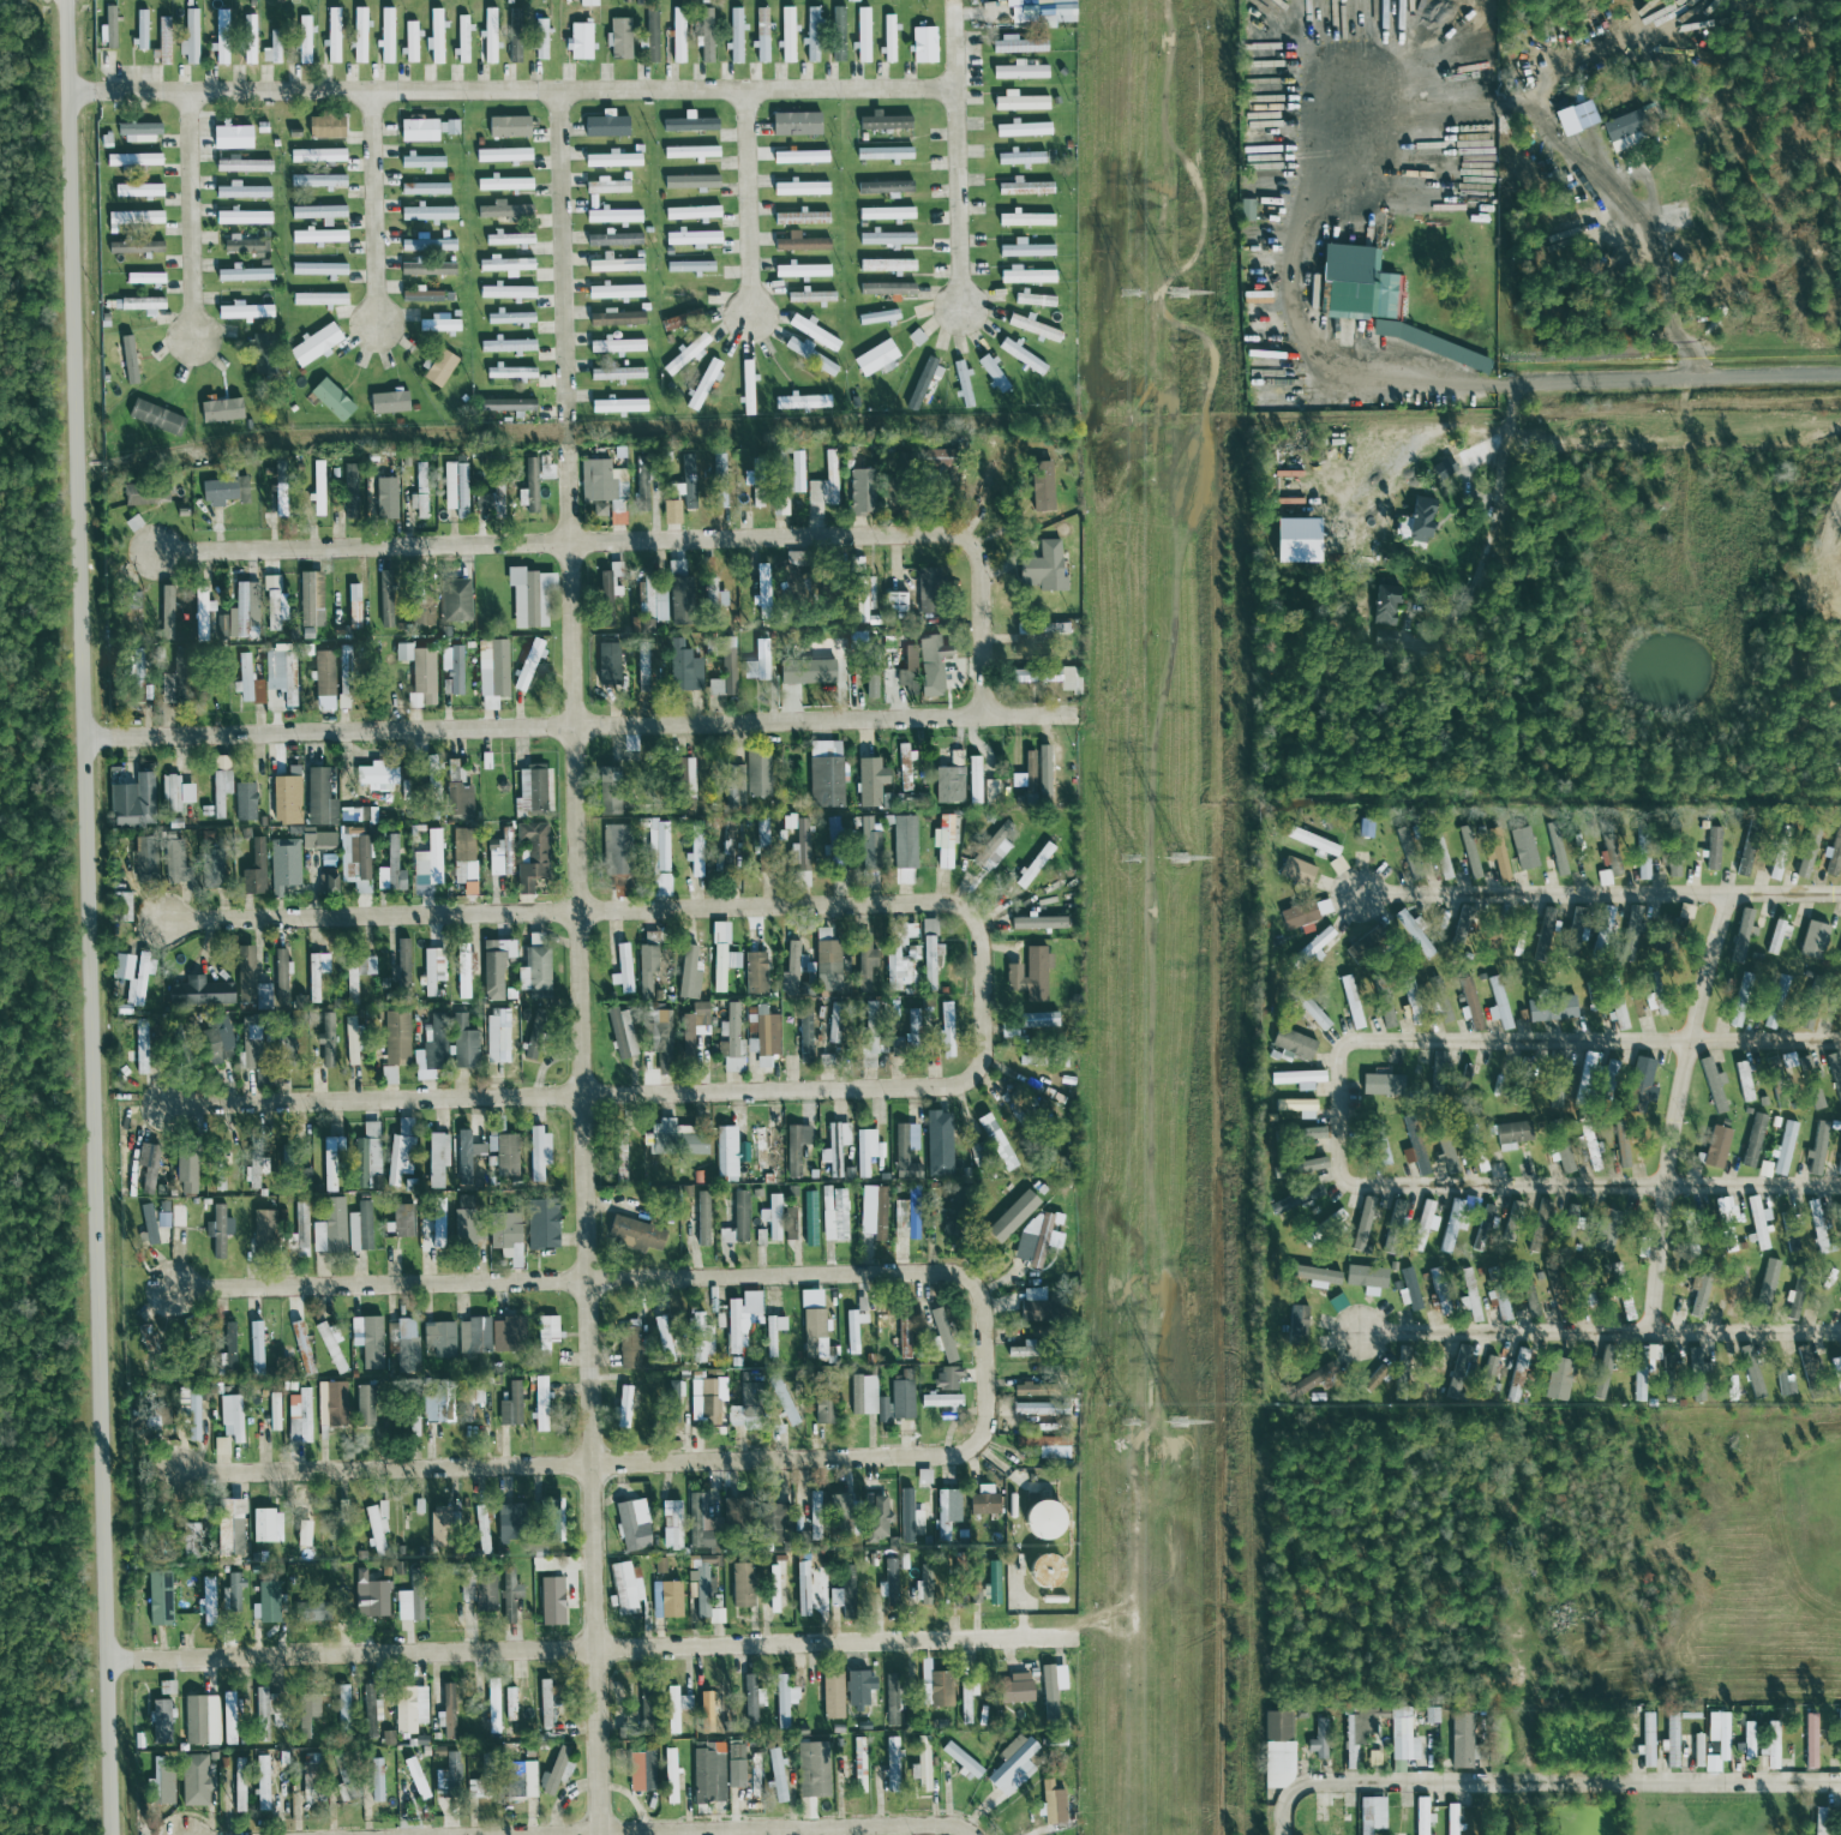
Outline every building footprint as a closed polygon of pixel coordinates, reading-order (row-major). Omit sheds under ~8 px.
[(1005,8),(1010,8),(1010,26),(1056,25),(1055,23),(1074,22),(1073,0),(1004,0),(1005,8)] [(644,8),(645,37),(636,37),(637,48),(645,48),(645,63),(657,63),(656,7),(644,8)] [(670,63),(683,63),(684,8),(671,7),(670,63)] [(793,7),(780,8),(781,63),(794,63),(793,7)] [(805,63),(819,62),(818,7),(805,7),(805,45),(805,63)] [(831,62),(843,62),(844,7),(832,7),(831,62)] [(340,8),(325,8),(324,47),(326,47),(326,63),(339,63),(340,8)] [(366,8),(352,8),(352,63),(366,63),(366,8)] [(378,63),(393,64),(394,8),(380,8),(378,63)] [(496,63),(497,8),(483,8),(483,30),(482,30),(482,63),(496,63)] [(507,63),(520,64),(522,8),(509,8),(507,63)] [(700,63),(713,63),(712,8),(699,8),(700,63)] [(729,43),(727,43),(728,63),(743,63),(742,24),(741,8),(729,8),(729,43)] [(755,42),(753,42),(754,63),(770,63),(769,23),(768,23),(768,8),(754,8),(755,42)] [(868,62),(869,8),(856,8),(855,46),(856,46),(856,62),(868,62)] [(133,48),(146,48),(147,10),(134,9),(133,48)] [(183,41),(177,41),(177,55),(184,55),(184,64),(198,63),(197,9),(183,9),(183,41)] [(228,27),(228,9),(214,10),(215,28),(228,27)] [(442,9),(429,9),(430,39),(425,39),(425,51),(430,51),(430,64),(444,64),(444,21),(443,21),(442,9)] [(883,53),(883,62),(895,63),(896,15),(882,14),(881,53),(883,53)] [(242,64),(255,63),(254,15),(241,15),(242,64)] [(297,64),(309,64),(310,16),(298,16),(297,64)] [(468,63),(469,16),(456,16),(455,63),(468,63)] [(157,65),(170,65),(169,17),(156,17),(157,65)] [(547,59),(547,18),(534,18),(534,59),(547,59)] [(610,59),(630,59),(629,18),(608,18),(609,32),(604,32),(605,48),(609,48),(610,59)] [(113,34),(114,19),(96,19),(96,34),(113,34)] [(569,21),(569,39),(566,39),(566,60),(592,59),(591,21),(569,21)] [(418,63),(417,22),(403,22),(404,63),(418,63)] [(912,64),(936,63),(935,26),(910,27),(912,64)] [(280,63),(281,30),(268,30),(268,48),(260,48),(260,63),(280,63)] [(212,65),(227,64),(226,33),(213,33),(213,43),(212,43),(212,65)] [(1048,53),(1047,39),(1016,40),(1015,37),(991,37),(991,54),(1048,53)] [(95,65),(113,66),(113,51),(96,51),(95,65)] [(991,66),(992,79),(1049,79),(1048,65),(1034,65),(1024,65),(1024,59),(1012,59),(1012,66),(991,66)] [(992,111),(1049,110),(1049,96),(1016,97),(1016,90),(1002,90),(1002,97),(992,97),(992,111)] [(1562,136),(1596,123),(1587,99),(1552,112),(1562,136)] [(1609,143),(1647,126),(1640,108),(1601,125),(1609,143)] [(627,116),(612,116),(612,109),(600,109),(599,117),(582,117),(581,137),(626,137),(627,116)] [(880,116),(879,109),(870,110),(870,117),(858,117),(858,130),(911,128),(910,115),(880,116)] [(820,135),(819,112),(770,113),(770,136),(820,135)] [(306,115),(307,138),(343,138),(343,115),(306,115)] [(527,116),(486,117),(487,137),(528,136),(527,116)] [(716,118),(660,119),(660,132),(717,130),(716,118)] [(437,141),(437,119),(398,120),(398,142),(437,141)] [(458,121),(438,121),(438,135),(458,135),(458,121)] [(1009,124),(994,125),(995,137),(1051,135),(1051,121),(1009,123),(1009,124)] [(152,142),(152,135),(160,135),(159,123),(118,123),(118,143),(152,142)] [(210,149),(252,149),(252,126),(210,126),(210,149)] [(98,133),(98,147),(110,148),(110,133),(98,133)] [(662,147),(662,160),(701,159),(701,158),(719,157),(718,146),(662,147)] [(855,148),(855,162),(898,161),(898,160),(912,160),(912,147),(855,148)] [(530,160),(530,148),(474,149),(474,163),(515,162),(515,161),(530,160)] [(345,162),(345,149),(288,150),(289,163),(345,162)] [(583,167),(641,166),(641,154),(616,154),(616,149),(606,149),(606,154),(583,154),(583,167)] [(1026,164),(1045,164),(1045,150),(1008,151),(1008,153),(995,153),(996,166),(1026,165),(1026,164)] [(827,163),(827,151),(772,152),(772,164),(827,163)] [(104,154),(104,167),(161,165),(161,153),(104,154)] [(237,160),(237,154),(227,154),(227,160),(213,160),(213,172),(272,172),(272,160),(237,160)] [(444,155),(398,155),(398,169),(429,170),(429,168),(444,168),(444,155)] [(289,176),(289,188),(331,187),(345,187),(345,175),(289,176)] [(662,176),(662,189),(719,188),(718,175),(662,176)] [(583,194),(630,193),(629,181),(606,181),(606,177),(594,177),(594,182),(583,182),(583,194)] [(492,179),(492,178),(475,178),(475,191),(532,189),(531,178),(492,179)] [(997,195),(1053,194),(1053,180),(1011,181),(1011,183),(997,184),(997,195)] [(271,187),(239,186),(239,181),(227,181),(227,187),(213,186),(213,198),(270,199),(271,187)] [(912,192),(912,181),(856,183),(857,194),(912,192)] [(829,182),(771,183),(772,195),(829,195),(829,182)] [(111,196),(162,197),(162,184),(112,183),(111,196)] [(449,183),(398,183),(398,195),(449,195),(449,183)] [(504,199),(491,199),(491,206),(476,206),(475,217),(531,218),(531,205),(504,204),(504,199)] [(1239,221),(1253,221),(1254,199),(1240,199),(1239,221)] [(321,218),(321,227),(330,227),(330,218),(345,217),(345,205),(290,207),(290,219),(321,218)] [(398,208),(399,221),(456,219),(456,206),(418,207),(398,208)] [(663,208),(664,221),(706,220),(706,219),(720,218),(720,206),(663,208)] [(858,209),(858,221),(900,220),(900,219),(913,219),(913,207),(858,209)] [(162,210),(105,212),(106,225),(163,223),(162,210)] [(584,222),(641,223),(641,210),(602,210),(584,210),(584,222)] [(213,211),(213,225),(272,224),(272,211),(232,212),(232,211),(213,211)] [(829,212),(801,212),(801,213),(772,213),(772,225),(829,224),(829,212)] [(1054,226),(1054,212),(1011,213),(997,213),(997,227),(1054,226)] [(346,243),(346,230),(290,232),(290,243),(314,243),(314,244),(346,243)] [(692,245),(692,250),(704,249),(704,245),(720,244),(720,230),(676,231),(676,232),(664,232),(665,245),(692,245)] [(798,230),(787,230),(787,239),(773,239),(773,250),(828,251),(828,238),(798,238),(798,230)] [(914,232),(871,232),(871,233),(858,233),(858,245),(894,245),(914,245),(914,232)] [(484,245),(533,244),(533,233),(484,234),(484,245)] [(611,234),(611,233),(584,233),(585,246),(641,245),(641,234),(611,234)] [(260,251),(260,240),(238,240),(238,234),(223,234),(223,252),(260,251)] [(1025,245),(1025,238),(1013,238),(1013,245),(998,245),(998,258),(1054,257),(1054,244),(1025,245)] [(161,241),(106,242),(106,254),(161,252),(161,241)] [(1392,320),(1395,275),(1377,274),(1379,248),(1321,244),(1319,282),(1322,282),(1320,315),(1392,320)] [(643,271),(643,259),(611,260),(611,251),(601,251),(601,260),(586,261),(586,272),(643,271)] [(534,270),(533,258),(497,259),(497,254),(487,254),(487,260),(477,260),(477,272),(504,271),(504,278),(516,278),(515,270),(534,270)] [(858,272),(900,273),(900,271),(914,272),(915,259),(858,259),(858,272)] [(714,261),(665,262),(665,272),(714,272),(714,261)] [(453,275),(453,263),(398,262),(398,274),(453,275)] [(290,277),(332,277),(332,275),(345,275),(345,264),(290,263),(290,277)] [(830,276),(830,263),(786,264),(786,265),(773,266),(773,279),(807,278),(807,277),(830,276)] [(214,269),(214,281),(272,280),(272,267),(230,268),(230,269),(214,269)] [(998,268),(999,284),(1056,283),(1055,270),(1019,271),(1019,267),(998,268)] [(163,273),(124,273),(124,285),(163,284),(163,273)] [(914,283),(859,283),(859,295),(913,295),(914,283)] [(643,284),(600,285),(600,286),(585,286),(586,300),(626,299),(626,298),(644,297),(643,284)] [(440,302),(441,291),(422,291),(422,286),(399,285),(399,301),(440,302)] [(478,299),(519,299),(519,298),(534,298),(534,286),(493,285),(493,286),(479,286),(478,299)] [(659,300),(681,301),(681,303),(707,304),(708,290),(659,288),(659,300)] [(835,291),(800,290),(800,292),(785,292),(785,303),(824,304),(824,302),(835,302),(835,291)] [(346,293),(290,294),(290,306),(326,306),(346,305),(346,293)] [(1013,305),(1055,306),(1055,294),(1013,293),(1013,305)] [(163,298),(118,297),(118,309),(142,310),(142,317),(153,318),(153,310),(163,310),(163,298)] [(215,306),(215,321),(250,319),(250,318),(273,317),(273,304),(229,305),(229,306),(215,306)] [(642,325),(642,312),(613,313),(613,308),(601,309),(601,313),(587,314),(587,326),(642,325)] [(899,322),(898,310),(856,314),(858,325),(899,322)] [(494,312),(494,314),(485,314),(485,325),(522,323),(534,323),(534,311),(494,312)] [(662,333),(690,324),(686,313),(659,321),(662,333)] [(805,320),(791,313),(784,325),(834,353),(841,340),(805,320)] [(1028,320),(1009,313),(1005,324),(1038,336),(1038,337),(1058,344),(1062,332),(1028,320)] [(459,333),(459,318),(428,318),(428,319),(417,319),(417,332),(459,333)] [(327,351),(326,349),(341,340),(330,321),(299,340),(300,342),(286,350),(298,370),(327,351)] [(915,347),(926,338),(916,327),(906,336),(915,347)] [(680,352),(660,367),(668,377),(700,352),(699,350),(710,342),(702,332),(679,350),(680,352)] [(838,367),(809,350),(812,345),(801,338),(798,342),(788,335),(781,346),(832,376),(838,367)] [(121,384),(134,384),(132,336),(120,336),(121,384)] [(1015,345),(1002,337),(996,348),(1041,376),(1047,366),(1015,346),(1015,345)] [(535,338),(492,339),(492,340),(478,341),(479,354),(519,353),(519,351),(535,351),(535,338)] [(587,341),(588,353),(645,351),(645,340),(606,341),(587,341)] [(897,357),(890,340),(851,356),(860,378),(892,365),(890,360),(897,357)] [(427,366),(420,378),(438,389),(456,358),(438,348),(427,367),(427,366)] [(999,395),(1009,388),(993,364),(994,364),(987,353),(976,360),(991,382),(990,383),(999,395)] [(684,407),(698,413),(721,363),(707,357),(684,407)] [(938,379),(944,366),(925,358),(903,408),(914,412),(930,376),(938,379)] [(951,362),(959,394),(963,409),(975,406),(966,369),(964,369),(962,359),(951,362)] [(742,416),(755,416),(753,374),(752,374),(751,360),(739,361),(741,404),(742,404),(742,416)] [(499,368),(499,365),(484,365),(485,379),(536,378),(535,367),(499,368)] [(645,367),(588,369),(589,381),(646,379),(645,367)] [(354,407),(321,377),(306,393),(340,423),(354,407)] [(369,414),(408,412),(406,391),(368,394),(369,414)] [(829,408),(829,394),(788,395),(788,396),(774,396),(774,410),(829,408)] [(176,438),(184,419),(132,397),(124,416),(176,438)] [(198,403),(200,423),(241,419),(238,398),(198,403)] [(478,410),(534,412),(534,400),(479,398),(478,410)] [(590,400),(590,413),(647,412),(646,399),(590,400)] [(806,480),(806,504),(835,504),(836,450),(824,450),(824,481),(806,480)] [(948,450),(919,450),(919,469),(947,469),(948,450)] [(801,451),(789,452),(790,475),(773,476),(775,516),(787,516),(786,493),(803,492),(801,451)] [(725,453),(712,454),(713,509),(726,509),(725,453)] [(635,511),(647,511),(648,457),(636,456),(635,511)] [(1430,467),(1437,481),(1456,471),(1449,456),(1430,467)] [(536,458),(523,458),(525,513),(537,513),(536,458)] [(608,459),(579,460),(580,502),(610,501),(611,504),(616,504),(615,479),(609,479),(608,459)] [(323,461),(312,461),(313,516),(325,516),(323,461)] [(414,495),(407,495),(408,509),(414,509),(414,519),(427,518),(426,462),(414,463),(414,495)] [(442,509),(454,509),(454,517),(465,517),(467,463),(443,462),(442,509)] [(356,465),(344,464),(343,517),(355,518),(356,465)] [(1028,512),(1047,509),(1042,467),(1031,469),(1034,491),(1025,492),(1028,512)] [(848,469),(849,515),(873,514),(872,469),(848,469)] [(248,501),(247,478),(200,480),(200,506),(221,505),(221,502),(248,501)] [(374,478),(375,520),(395,519),(395,478),(374,478)] [(122,505),(170,504),(170,483),(122,484),(122,505)] [(670,484),(669,495),(681,495),(681,484),(670,484)] [(475,493),(474,509),(500,509),(500,494),(475,493)] [(1433,499),(1411,496),(1405,541),(1428,543),(1433,499)] [(679,501),(662,501),(662,524),(679,524),(679,501)] [(123,522),(129,532),(141,525),(134,515),(123,522)] [(1273,563),(1316,562),(1315,519),(1272,519),(1273,563)] [(1018,586),(1038,586),(1038,592),(1066,591),(1066,577),(1060,577),(1059,540),(1038,540),(1039,558),(1017,559),(1018,586)] [(779,576),(788,577),(789,566),(798,567),(800,553),(786,551),(784,563),(781,563),(779,576)] [(684,577),(683,560),(667,561),(668,578),(684,577)] [(754,608),(768,608),(766,564),(753,565),(754,608)] [(511,586),(512,629),(545,628),(544,585),(553,585),(553,573),(523,573),(523,567),(504,567),(505,586),(511,586)] [(918,613),(936,612),(934,568),(916,569),(918,613)] [(390,570),(377,571),(379,628),(392,627),(390,570)] [(611,626),(610,596),(621,596),(621,587),(609,588),(608,571),(596,572),(598,627),(611,626)] [(300,627),(322,627),(321,572),(299,572),(300,627)] [(265,576),(267,631),(282,630),(280,575),(265,576)] [(854,623),(866,624),(866,610),(873,610),(874,577),(855,576),(854,623)] [(670,626),(694,625),(692,578),(668,579),(670,626)] [(441,622),(469,621),(468,579),(440,580),(441,622)] [(256,582),(235,583),(235,612),(217,612),(218,638),(256,638),(256,582)] [(725,608),(724,590),(713,591),(713,582),(704,582),(705,608),(725,608)] [(342,583),(334,583),(333,606),(341,606),(342,583)] [(638,633),(652,633),(652,622),(665,622),(664,583),(637,583),(638,633)] [(347,585),(348,629),(360,629),(360,585),(347,585)] [(1372,625),(1393,626),(1395,586),(1373,585),(1372,625)] [(172,586),(159,586),(159,641),(173,641),(172,586)] [(413,627),(432,626),(431,586),(412,586),(413,627)] [(208,642),(207,611),(215,611),(215,601),(206,601),(206,587),(193,587),(194,642),(208,642)] [(884,612),(906,613),(906,593),(885,592),(884,612)] [(138,594),(120,594),(120,610),(138,609),(138,594)] [(1068,624),(1015,623),(1014,635),(1068,636),(1068,624)] [(1394,632),(1374,629),(1372,645),(1392,648),(1394,632)] [(942,697),(941,659),(951,659),(950,646),(940,646),(939,636),(918,637),(920,698),(942,697)] [(544,642),(530,637),(511,689),(525,694),(544,642)] [(701,659),(690,659),(690,649),(682,650),(681,638),(669,638),(670,691),(701,690),(701,659)] [(707,680),(707,695),(735,694),(734,638),(721,638),(722,680),(707,680)] [(478,640),(477,697),(507,697),(507,640),(478,640)] [(743,680),(768,680),(767,640),(755,640),(755,664),(743,664),(743,680)] [(617,687),(618,643),(596,643),(596,686),(617,687)] [(411,662),(410,693),(406,693),(406,707),(434,707),(434,658),(422,658),(422,645),(394,644),(394,661),(411,662)] [(351,676),(350,646),(338,646),(340,677),(351,676)] [(445,695),(461,695),(462,646),(446,646),(445,695)] [(896,686),(904,686),(904,696),(916,695),(915,646),(903,646),(904,670),(896,671),(896,686)] [(130,702),(142,703),(143,650),(131,649),(130,702)] [(264,690),(288,690),(288,652),(265,651),(264,690)] [(315,697),(334,697),(332,651),(314,652),(315,697)] [(237,654),(237,682),(232,682),(232,693),(239,693),(239,703),(263,703),(262,681),(250,681),(249,653),(237,654)] [(778,661),(778,684),(834,683),(833,659),(778,661)] [(1073,670),(1007,669),(1007,682),(1060,683),(1060,690),(1073,690),(1073,670)] [(160,703),(172,702),(171,674),(159,674),(160,703)] [(840,741),(807,742),(809,808),(842,807),(840,741)] [(915,751),(908,751),(908,745),(898,745),(900,792),(912,791),(910,761),(915,761),(915,751)] [(1037,799),(1049,798),(1047,746),(1036,746),(1037,799)] [(744,796),(768,797),(769,749),(745,748),(744,796)] [(950,766),(963,766),(962,750),(949,751),(950,766)] [(1011,788),(1024,788),(1024,796),(1035,796),(1034,751),(1023,752),(1024,774),(1010,774),(1011,788)] [(224,756),(212,756),(212,770),(224,770),(224,756)] [(981,804),(980,756),(967,757),(968,805),(981,804)] [(693,758),(673,759),(674,812),(694,812),(693,758)] [(857,808),(880,807),(880,784),(888,784),(887,768),(879,768),(879,758),(856,758),(857,808)] [(446,816),(472,815),(470,786),(462,786),(461,768),(456,768),(456,759),(443,760),(446,816)] [(353,784),(366,784),(366,789),(395,790),(396,764),(369,764),(369,766),(354,766),(353,784)] [(545,765),(518,766),(519,799),(513,799),(514,815),(546,814),(545,765)] [(745,805),(743,765),(723,766),(724,806),(745,805)] [(297,766),(286,767),(286,777),(270,777),(271,825),(299,824),(297,766)] [(617,767),(596,768),(598,816),(618,816),(617,767)] [(934,768),(935,803),(962,803),(962,767),(934,768)] [(306,825),(336,825),(336,799),(327,799),(327,768),(305,768),(306,825)] [(211,820),(224,820),(223,794),(230,794),(230,771),(211,772),(211,820)] [(151,772),(133,773),(133,785),(107,786),(109,818),(135,817),(135,826),(153,825),(151,772)] [(192,803),(192,784),(178,784),(178,775),(160,776),(161,813),(180,813),(179,804),(192,803)] [(984,804),(997,804),(997,780),(983,780),(984,804)] [(234,822),(254,821),(253,783),(233,783),(234,822)] [(793,829),(794,815),(781,815),(780,829),(793,829)] [(916,816),(893,816),(892,868),(915,869),(916,816)] [(950,869),(951,844),(957,844),(958,816),(940,816),(939,869),(950,869)] [(768,818),(756,818),(756,850),(768,849),(768,818)] [(808,871),(807,818),(794,819),(795,844),(789,844),(790,872),(808,871)] [(1372,819),(1358,818),(1356,837),(1370,839),(1372,819)] [(878,820),(860,819),(859,869),(877,869),(878,820)] [(649,898),(669,897),(668,874),(667,874),(666,820),(647,820),(649,898)] [(1546,823),(1556,877),(1569,875),(1559,821),(1546,823)] [(546,823),(516,824),(517,840),(527,840),(527,865),(516,865),(517,895),(531,894),(530,878),(547,878),(546,823)] [(1458,827),(1469,880),(1480,878),(1469,824),(1458,827)] [(1500,827),(1481,829),(1480,824),(1472,825),(1474,840),(1487,839),(1488,849),(1483,849),(1485,861),(1494,860),(1497,883),(1507,881),(1500,827)] [(625,826),(602,825),(601,875),(624,876),(625,826)] [(1340,848),(1289,826),(1284,836),(1335,858),(1340,848)] [(1395,828),(1399,856),(1415,853),(1411,826),(1395,828)] [(1525,882),(1537,880),(1528,826),(1516,828),(1525,882)] [(301,848),(335,848),(335,833),(313,832),(313,827),(301,827),(301,848)] [(487,876),(511,876),(511,828),(501,827),(501,840),(487,840),(487,876)] [(1721,828),(1710,827),(1706,869),(1718,870),(1721,828)] [(473,896),(475,829),(453,828),(452,883),(462,883),(462,895),(473,896)] [(1428,830),(1436,881),(1449,879),(1441,828),(1428,830)] [(1822,831),(1811,828),(1795,876),(1806,880),(1822,831)] [(441,885),(442,829),(427,829),(426,852),(412,852),(412,885),(441,885)] [(991,868),(1013,844),(996,829),(968,860),(977,869),(984,861),(991,868)] [(182,840),(174,840),(174,832),(162,832),(164,883),(183,883),(182,840)] [(376,890),(404,891),(405,870),(397,870),(399,834),(388,833),(386,867),(377,867),(376,890)] [(686,835),(687,862),(688,862),(689,878),(702,877),(700,834),(686,835)] [(1611,876),(1621,874),(1612,834),(1602,836),(1605,851),(1599,853),(1602,867),(1609,866),(1611,876)] [(133,838),(133,851),(130,851),(131,881),(155,880),(153,837),(133,838)] [(262,837),(250,838),(251,870),(239,871),(240,895),(264,894),(262,837)] [(1638,881),(1650,880),(1648,837),(1637,837),(1638,881)] [(269,840),(270,898),(282,898),(281,886),(299,886),(297,839),(269,840)] [(1737,875),(1748,877),(1754,842),(1742,840),(1737,875)] [(1788,846),(1778,843),(1768,878),(1778,882),(1788,846)] [(1823,857),(1837,861),(1840,851),(1826,847),(1823,857)] [(198,850),(199,889),(222,888),(221,850),(198,850)] [(1277,877),(1308,888),(1315,867),(1284,856),(1277,877)] [(1667,856),(1668,878),(1680,878),(1679,856),(1667,856)] [(893,885),(912,885),(912,870),(894,869),(893,885)] [(1596,872),(1599,887),(1611,885),(1608,869),(1596,872)] [(317,893),(335,893),(335,875),(317,874),(317,893)] [(130,893),(113,893),(113,922),(130,923),(130,893)] [(1277,912),(1284,932),(1299,927),(1302,935),(1312,931),(1309,921),(1332,913),(1327,899),(1314,904),(1313,900),(1277,912)] [(1682,930),(1684,920),(1691,922),(1695,907),(1680,903),(1676,918),(1666,916),(1663,925),(1682,930)] [(1477,908),(1457,906),(1452,949),(1462,950),(1465,925),(1475,926),(1477,908)] [(1595,949),(1607,950),(1611,907),(1598,906),(1595,949)] [(1619,956),(1631,958),(1643,909),(1631,906),(1619,956)] [(1555,909),(1543,907),(1538,934),(1550,936),(1555,909)] [(1578,947),(1585,909),(1573,907),(1566,944),(1578,947)] [(1434,954),(1402,908),(1392,915),(1424,961),(1434,954)] [(1729,963),(1742,966),(1751,927),(1749,927),(1753,911),(1741,908),(1729,963)] [(1010,918),(1010,930),(1065,929),(1065,917),(1010,918)] [(922,991),(935,991),(935,956),(943,956),(942,945),(935,945),(935,919),(922,920),(922,991)] [(1788,938),(1792,926),(1774,921),(1765,953),(1776,956),(1781,937),(1788,938)] [(1828,926),(1806,921),(1798,955),(1819,961),(1828,926)] [(727,922),(712,922),(711,993),(724,993),(724,968),(739,969),(739,953),(727,953),(727,922)] [(888,990),(901,990),(901,985),(909,985),(909,972),(918,972),(917,946),(905,946),(905,938),(916,938),(915,923),(886,924),(888,990)] [(1336,936),(1326,925),(1299,950),(1309,961),(1336,936)] [(637,945),(638,1000),(651,1000),(651,970),(657,970),(656,932),(643,932),(644,945),(637,945)] [(396,996),(410,995),(408,939),(394,939),(396,996)] [(870,993),(871,967),(876,967),(876,949),(870,949),(870,940),(858,940),(857,993),(870,993)] [(481,941),(482,1002),(502,1002),(501,958),(515,958),(515,941),(481,941)] [(779,993),(798,993),(798,972),(814,973),(814,959),(798,959),(799,941),(786,941),(786,973),(780,973),(779,993)] [(631,994),(628,943),(615,944),(617,974),(609,974),(609,985),(619,985),(620,994),(631,994)] [(457,999),(469,999),(468,944),(456,944),(457,999)] [(695,946),(680,945),(677,999),(698,1000),(700,962),(694,962),(695,946)] [(255,1010),(271,1010),(270,984),(253,985),(252,946),(235,947),(236,1003),(255,1002),(255,1010)] [(549,994),(547,947),(523,948),(523,967),(516,967),(517,990),(528,990),(528,995),(549,994)] [(1004,965),(1005,991),(1025,991),(1025,1003),(1046,1002),(1046,969),(1049,969),(1049,947),(1023,947),(1023,965),(1004,965)] [(285,949),(273,949),(275,1011),(286,1010),(285,949)] [(423,949),(424,997),(434,997),(434,981),(444,981),(443,949),(423,949)] [(745,994),(766,994),(764,952),(743,953),(745,994)] [(126,981),(123,1005),(142,1007),(145,973),(152,974),(153,960),(133,958),(134,956),(113,954),(111,979),(126,981)] [(328,973),(327,954),(307,954),(308,1004),(318,1004),(318,974),(328,973)] [(375,975),(375,957),(344,958),(346,1004),(358,1004),(357,975),(375,975)] [(1650,995),(1643,997),(1647,1011),(1657,1008),(1653,996),(1662,993),(1656,972),(1644,975),(1650,995)] [(1728,1026),(1737,1028),(1749,977),(1740,974),(1728,1026)] [(1337,978),(1346,1012),(1358,1008),(1349,975),(1337,978)] [(1489,1022),(1498,1019),(1501,1031),(1512,1028),(1498,975),(1486,978),(1494,1006),(1486,1008),(1489,1022)] [(1613,1016),(1616,1031),(1628,1029),(1616,975),(1605,978),(1614,1016),(1613,1016)] [(1788,977),(1777,975),(1772,1000),(1784,1002),(1788,977)] [(231,983),(202,984),(202,976),(184,977),(184,985),(168,985),(168,1007),(232,1005),(231,983)] [(1449,1022),(1440,976),(1428,978),(1437,1024),(1449,1022)] [(1460,1020),(1469,1019),(1471,1032),(1479,1031),(1473,977),(1460,978),(1463,1008),(1459,1008),(1460,1020)] [(305,996),(293,997),(293,1007),(305,1007),(305,996)] [(1322,1032),(1330,1024),(1304,996),(1296,1003),(1322,1032)] [(1575,1020),(1575,996),(1526,998),(1527,1022),(1575,1020)] [(680,1014),(682,1053),(693,1053),(692,1036),(709,1035),(708,1002),(691,1002),(691,1014),(680,1014)] [(863,1068),(875,1068),(875,1053),(882,1053),(882,1042),(876,1042),(875,1002),(862,1002),(863,1068)] [(939,1003),(940,1033),(938,1033),(939,1059),(952,1058),(950,1002),(939,1003)] [(738,1003),(726,1003),(726,1022),(719,1022),(719,1040),(716,1040),(717,1057),(723,1057),(723,1072),(744,1072),(744,1040),(738,1040),(738,1003)] [(746,1053),(756,1053),(755,1068),(771,1068),(771,1057),(777,1057),(778,1015),(766,1015),(766,1006),(747,1006),(746,1053)] [(810,1007),(798,1008),(799,1061),(812,1060),(810,1007)] [(486,1063),(498,1063),(498,1053),(509,1053),(509,1009),(487,1009),(486,1063)] [(630,1009),(609,1010),(613,1060),(633,1058),(630,1009)] [(907,1036),(890,1037),(890,1054),(902,1054),(901,1046),(919,1046),(918,1009),(906,1009),(907,1036)] [(670,1011),(649,1011),(649,1023),(641,1024),(642,1053),(656,1053),(657,1071),(671,1071),(670,1011)] [(407,1012),(382,1012),(383,1085),(396,1084),(396,1059),(408,1058),(407,1012)] [(320,1068),(332,1068),(332,1013),(321,1013),(320,1034),(314,1034),(314,1045),(321,1045),(320,1068)] [(477,1067),(476,1030),(466,1031),(466,1013),(452,1013),(453,1045),(444,1046),(443,1014),(429,1014),(429,1030),(422,1030),(423,1050),(413,1050),(414,1073),(428,1072),(428,1069),(444,1069),(443,1055),(452,1055),(452,1068),(477,1067)] [(1058,1028),(1058,1013),(1014,1014),(1015,1029),(1058,1028)] [(1775,1016),(1764,1015),(1763,1028),(1774,1029),(1775,1016)] [(1808,1030),(1812,1020),(1802,1015),(1798,1026),(1808,1030)] [(357,1016),(344,1016),(345,1066),(358,1066),(357,1016)] [(236,1057),(224,1018),(196,1027),(209,1066),(236,1057)] [(1289,1063),(1292,1056),(1309,1062),(1316,1041),(1278,1027),(1271,1046),(1281,1050),(1278,1059),(1289,1063)] [(243,1068),(264,1067),(262,1031),(241,1032),(243,1068)] [(1595,1054),(1585,1052),(1581,1068),(1591,1070),(1595,1054)] [(1840,1091),(1840,1070),(1839,1053),(1827,1055),(1832,1092),(1840,1091)] [(1824,1108),(1809,1055),(1797,1059),(1812,1111),(1824,1108)] [(1697,1060),(1715,1115),(1726,1111),(1708,1056),(1697,1060)] [(1782,1086),(1777,1056),(1764,1059),(1769,1088),(1782,1086)] [(1642,1117),(1654,1061),(1634,1057),(1623,1113),(1642,1117)] [(1741,1103),(1753,1101),(1747,1061),(1735,1063),(1741,1103)] [(1618,1074),(1619,1063),(1606,1062),(1605,1073),(1618,1074)] [(1470,1066),(1462,1064),(1457,1091),(1466,1093),(1470,1066)] [(1296,1092),(1313,1091),(1312,1083),(1325,1082),(1324,1071),(1269,1073),(1270,1085),(1295,1084),(1296,1092)] [(1549,1085),(1548,1109),(1559,1110),(1560,1085),(1549,1085)] [(1315,1100),(1275,1099),(1274,1111),(1298,1111),(1298,1120),(1314,1120),(1315,1100)] [(1409,1149),(1400,1151),(1403,1165),(1414,1162),(1418,1177),(1427,1175),(1418,1135),(1424,1134),(1418,1109),(1400,1113),(1409,1149)] [(926,1179),(951,1178),(949,1112),(924,1113),(926,1179)] [(1004,1173),(1017,1166),(986,1113),(973,1120),(1004,1173)] [(1740,1166),(1752,1169),(1767,1116),(1754,1113),(1740,1166)] [(496,1152),(496,1176),(517,1176),(516,1135),(503,1135),(503,1116),(489,1116),(490,1152),(496,1152)] [(415,1119),(398,1118),(396,1136),(390,1135),(386,1186),(398,1187),(399,1174),(410,1175),(415,1119)] [(650,1154),(706,1155),(707,1135),(692,1135),(692,1127),(673,1127),(673,1119),(658,1118),(657,1135),(651,1135),(650,1154)] [(1798,1124),(1785,1120),(1771,1174),(1784,1177),(1798,1124)] [(1819,1177),(1828,1123),(1815,1120),(1809,1159),(1810,1160),(1807,1175),(1819,1177)] [(1515,1151),(1514,1143),(1530,1142),(1528,1121),(1494,1124),(1497,1152),(1515,1151)] [(379,1122),(362,1123),(362,1138),(354,1139),(355,1168),(348,1168),(349,1189),(366,1188),(366,1174),(380,1174),(379,1122)] [(849,1123),(827,1124),(828,1149),(819,1150),(819,1163),(829,1163),(829,1178),(842,1178),(841,1146),(850,1145),(849,1123)] [(917,1124),(894,1125),(895,1178),(920,1178),(920,1165),(907,1165),(907,1151),(918,1151),(917,1124)] [(547,1126),(530,1126),(530,1183),(544,1182),(543,1166),(548,1165),(547,1126)] [(786,1178),(800,1178),(799,1145),(810,1145),(809,1126),(785,1126),(786,1178)] [(1721,1170),(1729,1130),(1710,1126),(1702,1166),(1721,1170)] [(735,1127),(715,1127),(716,1178),(736,1177),(735,1127)] [(875,1130),(856,1130),(857,1178),(868,1178),(868,1158),(875,1158),(875,1130)] [(1596,1143),(1593,1144),(1590,1130),(1581,1132),(1588,1172),(1601,1169),(1596,1143)] [(456,1131),(458,1185),(471,1185),(470,1156),(485,1156),(485,1144),(470,1145),(469,1131),(456,1131)] [(625,1131),(613,1131),(614,1183),(626,1183),(625,1131)] [(449,1134),(428,1134),(427,1189),(442,1189),(442,1167),(449,1167),(449,1134)] [(1390,1164),(1382,1135),(1372,1138),(1379,1167),(1390,1164)] [(323,1191),(341,1191),(340,1137),(323,1137),(323,1191)] [(1618,1168),(1631,1167),(1628,1137),(1615,1139),(1618,1168)] [(1573,1172),(1567,1139),(1554,1141),(1560,1175),(1573,1172)] [(1457,1173),(1450,1141),(1435,1144),(1439,1162),(1443,1161),(1446,1175),(1457,1173)] [(135,1165),(143,1166),(139,1193),(152,1195),(157,1146),(138,1144),(135,1165)] [(749,1162),(749,1147),(737,1148),(738,1163),(749,1162)] [(223,1148),(211,1148),(212,1192),(224,1191),(223,1148)] [(1833,1148),(1832,1160),(1840,1161),(1840,1149),(1833,1148)] [(179,1193),(194,1194),(195,1156),(174,1156),(174,1182),(179,1183),(179,1193)] [(1296,1163),(1298,1175),(1327,1169),(1324,1157),(1296,1163)] [(1617,1186),(1583,1185),(1583,1195),(1617,1196),(1617,1186)] [(873,1242),(885,1242),(887,1187),(861,1186),(859,1235),(873,1235),(873,1242)] [(847,1241),(846,1187),(822,1188),(823,1241),(847,1241)] [(1268,1202),(1272,1216),(1324,1202),(1320,1187),(1268,1202)] [(997,1245),(1039,1204),(1025,1190),(983,1231),(997,1245)] [(696,1191),(695,1247),(708,1247),(709,1191),(696,1191)] [(746,1191),(732,1191),(733,1228),(718,1228),(718,1243),(747,1243),(746,1191)] [(906,1240),(916,1241),(918,1191),(907,1191),(906,1240)] [(802,1192),(803,1247),(816,1247),(816,1192),(802,1192)] [(768,1243),(780,1243),(780,1194),(767,1194),(767,1209),(758,1209),(758,1222),(767,1221),(768,1243)] [(1745,1198),(1758,1252),(1769,1249),(1762,1222),(1771,1220),(1768,1209),(1760,1211),(1756,1195),(1745,1198)] [(1480,1199),(1466,1196),(1464,1202),(1451,1199),(1438,1252),(1450,1255),(1456,1230),(1463,1231),(1467,1214),(1476,1216),(1480,1199)] [(1738,1222),(1731,1196),(1712,1200),(1726,1254),(1738,1251),(1731,1224),(1738,1222)] [(311,1222),(312,1253),(344,1252),(343,1197),(323,1197),(324,1222),(311,1222)] [(1356,1234),(1368,1236),(1373,1198),(1361,1197),(1356,1234)] [(444,1198),(431,1198),(430,1246),(443,1246),(444,1198)] [(1549,1201),(1537,1198),(1525,1251),(1538,1254),(1549,1201)] [(1405,1202),(1394,1199),(1388,1222),(1400,1225),(1405,1202)] [(1427,1230),(1434,1231),(1438,1218),(1432,1216),(1435,1203),(1422,1200),(1409,1250),(1421,1253),(1427,1230)] [(1804,1203),(1819,1256),(1834,1251),(1826,1224),(1823,1225),(1815,1200),(1804,1203)] [(349,1251),(371,1250),(369,1201),(355,1201),(356,1213),(347,1213),(349,1251)] [(892,1238),(905,1239),(906,1201),(894,1201),(892,1238)] [(1518,1221),(1522,1204),(1511,1201),(1507,1218),(1518,1221)] [(157,1243),(148,1202),(137,1205),(145,1246),(157,1243)] [(556,1240),(558,1203),(534,1202),(533,1240),(556,1240)] [(222,1235),(231,1235),(231,1218),(223,1217),(223,1204),(212,1204),(211,1222),(203,1222),(203,1237),(211,1237),(210,1258),(222,1258),(222,1235)] [(295,1204),(296,1256),(307,1255),(306,1204),(295,1204)] [(392,1237),(412,1236),(411,1204),(391,1205),(392,1237)] [(1471,1249),(1483,1252),(1495,1207),(1483,1204),(1471,1249)] [(1582,1229),(1584,1207),(1567,1205),(1564,1227),(1582,1229)] [(794,1208),(785,1208),(784,1240),(794,1240),(794,1208)] [(1015,1259),(1029,1262),(1028,1267),(1039,1270),(1045,1246),(1049,1247),(1055,1225),(1060,1226),(1062,1217),(1027,1209),(1015,1259)] [(274,1210),(252,1210),(251,1242),(273,1242),(274,1210)] [(453,1210),(453,1242),(483,1242),(483,1210),(453,1210)] [(489,1248),(499,1248),(499,1258),(509,1258),(510,1269),(521,1268),(520,1213),(488,1214),(489,1248)] [(604,1236),(616,1240),(615,1244),(641,1252),(643,1247),(658,1252),(665,1231),(611,1215),(604,1236)] [(756,1245),(765,1245),(765,1229),(755,1230),(756,1245)] [(296,1249),(295,1234),(285,1234),(286,1249),(296,1249)] [(1780,1262),(1768,1258),(1755,1301),(1768,1305),(1780,1262)] [(1635,1319),(1620,1264),(1608,1267),(1622,1322),(1635,1319)] [(1307,1289),(1324,1290),(1325,1284),(1338,1286),(1340,1272),(1290,1266),(1288,1278),(1308,1280),(1307,1289)] [(1377,1297),(1378,1289),(1385,1289),(1386,1268),(1345,1266),(1344,1286),(1362,1287),(1362,1297),(1377,1297)] [(1433,1294),(1440,1293),(1441,1300),(1437,1301),(1440,1315),(1450,1313),(1441,1266),(1428,1269),(1433,1294)] [(1460,1269),(1463,1297),(1458,1298),(1459,1310),(1468,1309),(1469,1323),(1479,1322),(1473,1267),(1460,1269)] [(1538,1317),(1528,1271),(1518,1273),(1527,1319),(1538,1317)] [(1688,1316),(1700,1320),(1710,1280),(1692,1275),(1688,1290),(1694,1292),(1688,1316)] [(1020,1322),(1050,1322),(1050,1301),(1045,1301),(1044,1288),(1019,1289),(1020,1322)] [(821,1307),(820,1289),(799,1290),(800,1308),(821,1307)] [(1487,1301),(1493,1299),(1500,1323),(1512,1319),(1503,1289),(1485,1294),(1487,1301)] [(1784,1301),(1790,1303),(1786,1318),(1795,1321),(1802,1294),(1787,1290),(1784,1301)] [(726,1299),(727,1355),(746,1354),(746,1324),(760,1324),(760,1291),(741,1291),(741,1299),(726,1299)] [(865,1297),(856,1297),(856,1312),(866,1311),(865,1297)] [(898,1358),(911,1358),(909,1303),(896,1304),(898,1358)] [(1288,1345),(1305,1346),(1306,1306),(1289,1306),(1288,1345)] [(956,1361),(942,1307),(929,1311),(943,1364),(956,1361)] [(801,1309),(803,1359),(825,1358),(823,1308),(801,1309)] [(859,1354),(857,1324),(867,1323),(867,1313),(856,1314),(856,1310),(844,1310),(846,1355),(859,1354)] [(691,1362),(709,1363),(711,1326),(703,1325),(704,1312),(693,1311),(691,1362)] [(654,1316),(661,1363),(673,1361),(666,1314),(654,1316)] [(492,1351),(524,1350),(523,1315),(500,1316),(500,1321),(491,1321),(492,1351)] [(536,1316),(537,1351),(549,1351),(549,1341),(558,1340),(558,1315),(536,1316)] [(361,1369),(382,1369),(381,1316),(350,1317),(351,1346),(361,1346),(361,1369)] [(766,1358),(776,1357),(775,1330),(785,1330),(785,1316),(765,1317),(766,1358)] [(458,1319),(458,1354),(489,1353),(489,1318),(458,1319)] [(335,1344),(341,1341),(331,1320),(314,1328),(336,1376),(347,1370),(335,1344)] [(417,1374),(416,1320),(386,1320),(387,1352),(396,1352),(396,1374),(417,1374)] [(618,1368),(639,1368),(639,1320),(627,1320),(627,1327),(618,1327),(618,1368)] [(236,1370),(235,1321),(222,1322),(224,1370),(236,1370)] [(263,1375),(262,1321),(249,1321),(250,1375),(263,1375)] [(454,1358),(454,1322),(422,1322),(422,1347),(431,1347),(432,1358),(454,1358)] [(1007,1358),(1032,1357),(1032,1340),(1021,1340),(1021,1347),(1006,1348),(1007,1358)] [(1763,1398),(1752,1344),(1740,1347),(1751,1401),(1763,1398)] [(1814,1369),(1807,1344),(1795,1347),(1802,1372),(1814,1369)] [(1444,1397),(1461,1401),(1474,1350),(1457,1346),(1444,1397)] [(1645,1402),(1645,1370),(1649,1370),(1649,1360),(1660,1360),(1660,1346),(1633,1346),(1634,1402),(1645,1402)] [(1513,1391),(1514,1386),(1522,1387),(1529,1350),(1517,1348),(1508,1390),(1513,1391)] [(1701,1377),(1702,1377),(1701,1348),(1690,1348),(1691,1396),(1701,1396),(1701,1377)] [(1591,1398),(1602,1401),(1614,1354),(1602,1351),(1591,1398)] [(1477,1394),(1487,1396),(1497,1359),(1487,1356),(1477,1394)] [(1840,1358),(1830,1360),(1835,1383),(1840,1382),(1840,1362),(1840,1358)] [(1566,1402),(1571,1361),(1549,1359),(1544,1399),(1566,1402)] [(1331,1360),(1282,1392),(1289,1403),(1338,1371),(1331,1360)] [(956,1391),(956,1377),(963,1377),(963,1367),(936,1367),(936,1391),(956,1391)] [(1386,1374),(1378,1367),(1360,1387),(1368,1394),(1386,1374)] [(877,1421),(913,1420),(912,1369),(901,1369),(901,1380),(889,1380),(890,1397),(876,1397),(877,1421)] [(1785,1377),(1784,1369),(1775,1371),(1779,1397),(1794,1394),(1791,1376),(1785,1377)] [(851,1415),(876,1414),(875,1375),(850,1375),(851,1415)] [(534,1433),(547,1432),(545,1376),(533,1376),(534,1433)] [(690,1378),(689,1424),(717,1425),(718,1379),(690,1378)] [(507,1400),(497,1401),(498,1426),(519,1425),(518,1380),(507,1380),(507,1400)] [(677,1421),(678,1380),(665,1380),(664,1421),(677,1421)] [(317,1382),(317,1426),(346,1425),(345,1381),(317,1382)] [(740,1383),(741,1408),(728,1409),(729,1423),(738,1423),(739,1430),(763,1429),(761,1382),(740,1383)] [(1012,1396),(1039,1396),(1039,1383),(1012,1383),(1012,1396)] [(374,1426),(373,1385),(355,1385),(355,1426),(374,1426)] [(461,1423),(473,1422),(473,1404),(483,1403),(482,1385),(460,1385),(461,1423)] [(629,1385),(616,1385),(615,1427),(628,1428),(629,1385)] [(833,1386),(814,1386),(813,1424),(832,1424),(833,1386)] [(287,1395),(288,1442),(313,1441),(311,1387),(298,1387),(298,1395),(287,1395)] [(187,1441),(200,1440),(199,1388),(177,1388),(177,1399),(186,1399),(187,1441)] [(279,1431),(281,1393),(268,1393),(268,1431),(279,1431)] [(961,1393),(920,1394),(920,1408),(961,1407),(961,1393)] [(242,1443),(240,1395),(219,1396),(220,1436),(231,1436),(231,1443),(242,1443)] [(422,1398),(422,1423),(443,1423),(442,1397),(422,1398)] [(1012,1403),(1012,1415),(1067,1415),(1067,1402),(1012,1403)] [(417,1436),(417,1410),(407,1411),(408,1437),(417,1436)] [(1068,1458),(1069,1436),(1014,1435),(1014,1449),(1032,1450),(1032,1457),(1068,1458)] [(213,1438),(213,1456),(230,1455),(229,1437),(213,1438)] [(931,1470),(916,1469),(916,1484),(930,1485),(931,1470)] [(968,1494),(968,1514),(998,1514),(997,1493),(991,1493),(991,1484),(976,1485),(976,1494),(968,1494)] [(922,1526),(922,1507),(912,1507),(911,1488),(899,1488),(900,1543),(913,1542),(913,1526),(922,1526)] [(959,1522),(959,1490),(937,1489),(936,1542),(949,1542),(949,1522),(959,1522)] [(821,1541),(820,1491),(808,1491),(809,1541),(821,1541)] [(707,1492),(689,1492),(688,1548),(714,1548),(715,1518),(706,1518),(707,1492)] [(828,1494),(829,1532),(849,1532),(849,1494),(828,1494)] [(892,1514),(885,1513),(885,1496),(872,1496),(871,1507),(865,1507),(864,1543),(875,1543),(875,1537),(886,1537),(887,1523),(891,1523),(892,1514)] [(750,1523),(751,1499),(723,1497),(722,1521),(750,1523)] [(651,1547),(644,1498),(614,1503),(621,1552),(651,1547)] [(216,1559),(229,1559),(229,1550),(242,1550),(241,1499),(215,1499),(216,1559)] [(544,1542),(557,1541),(556,1499),(543,1499),(544,1542)] [(362,1507),(372,1556),(385,1553),(381,1533),(388,1531),(382,1500),(374,1501),(375,1504),(362,1507)] [(662,1549),(681,1549),(681,1500),(669,1500),(669,1516),(662,1516),(662,1549)] [(1059,1500),(1024,1501),(1024,1538),(1060,1538),(1059,1500)] [(781,1504),(760,1503),(759,1542),(780,1542),(781,1504)] [(496,1541),(522,1541),(521,1504),(495,1505),(496,1541)] [(487,1505),(474,1506),(476,1555),(489,1554),(487,1505)] [(251,1542),(280,1542),(281,1509),(252,1508),(251,1542)] [(429,1548),(450,1548),(450,1529),(458,1529),(457,1508),(428,1508),(429,1548)] [(308,1547),(309,1520),(296,1520),(295,1546),(308,1547)] [(181,1557),(200,1557),(200,1523),(182,1523),(181,1557)] [(1052,1551),(1024,1560),(1034,1590),(1062,1580),(1052,1551)] [(695,1619),(708,1618),(707,1593),(714,1593),(714,1578),(707,1578),(707,1566),(719,1566),(719,1556),(690,1556),(690,1570),(687,1570),(687,1580),(695,1580),(695,1619)] [(884,1582),(877,1582),(877,1597),(896,1596),(896,1558),(883,1558),(884,1582)] [(640,1577),(632,1579),(629,1561),(609,1564),(617,1615),(638,1612),(636,1601),(643,1600),(640,1577)] [(809,1617),(807,1561),(795,1562),(796,1617),(809,1617)] [(998,1604),(999,1561),(988,1561),(987,1604),(998,1604)] [(752,1606),(751,1562),(730,1563),(731,1607),(752,1606)] [(919,1581),(915,1581),(914,1599),(930,1599),(931,1564),(920,1564),(919,1581)] [(828,1589),(828,1606),(854,1606),(853,1565),(841,1565),(841,1588),(828,1589)] [(387,1616),(386,1581),(365,1581),(364,1568),(353,1568),(354,1616),(387,1616)] [(521,1598),(520,1584),(513,1585),(513,1568),(500,1569),(501,1623),(513,1623),(513,1599),(521,1598)] [(169,1571),(146,1571),(147,1626),(170,1625),(169,1571)] [(239,1587),(241,1587),(241,1573),(227,1573),(227,1588),(221,1588),(221,1611),(239,1611),(239,1587)] [(473,1612),(494,1612),(494,1575),(473,1574),(473,1612)] [(473,1600),(472,1576),(459,1576),(460,1601),(473,1600)] [(213,1577),(200,1577),(202,1613),(215,1612),(213,1577)] [(563,1625),(561,1577),(538,1577),(540,1626),(563,1625)] [(979,1603),(979,1579),(970,1579),(970,1603),(979,1603)] [(278,1581),(256,1581),(257,1604),(250,1604),(250,1622),(278,1621),(278,1581)] [(681,1617),(680,1581),(651,1582),(652,1618),(681,1617)] [(396,1591),(396,1621),(410,1620),(409,1591),(396,1591)] [(411,1620),(422,1620),(421,1591),(410,1591),(411,1620)] [(329,1601),(303,1602),(304,1621),(329,1621),(329,1601)] [(708,1623),(723,1624),(724,1609),(709,1608),(708,1623)] [(1040,1666),(1043,1715),(1057,1715),(1056,1690),(1066,1689),(1064,1664),(1040,1666)] [(842,1718),(841,1671),(820,1672),(822,1719),(842,1718)] [(929,1672),(930,1703),(942,1702),(941,1671),(929,1672)] [(867,1690),(874,1689),(874,1672),(847,1673),(848,1710),(868,1710),(867,1690)] [(886,1726),(898,1726),(897,1673),(884,1674),(886,1726)] [(1030,1681),(1020,1681),(1019,1673),(1010,1674),(1010,1682),(998,1683),(999,1702),(1031,1701),(1030,1681)] [(742,1674),(744,1729),(756,1728),(755,1674),(742,1674)] [(796,1688),(784,1688),(784,1674),(775,1675),(775,1730),(788,1729),(788,1704),(796,1704),(796,1688)] [(537,1679),(539,1729),(550,1728),(549,1679),(537,1679)] [(174,1680),(158,1681),(158,1695),(175,1695),(174,1680)] [(976,1696),(977,1683),(960,1682),(959,1723),(969,1723),(971,1696),(976,1696)] [(380,1683),(362,1684),(364,1739),(375,1738),(375,1720),(381,1720),(380,1683)] [(453,1683),(441,1683),(442,1740),(454,1739),(453,1683)] [(498,1684),(485,1684),(487,1734),(499,1734),(498,1684)] [(349,1685),(336,1685),(337,1726),(349,1726),(349,1685)] [(678,1734),(677,1685),(665,1686),(666,1734),(678,1734)] [(921,1686),(922,1705),(930,1705),(929,1685),(921,1686)] [(394,1734),(416,1733),(416,1724),(427,1724),(426,1686),(394,1687),(394,1734)] [(254,1742),(269,1742),(268,1687),(253,1687),(254,1742)] [(515,1687),(503,1687),(504,1721),(516,1721),(515,1687)] [(711,1733),(712,1691),(699,1691),(698,1732),(711,1733)] [(235,1720),(233,1692),(221,1692),(223,1720),(235,1720)] [(639,1726),(650,1726),(649,1692),(638,1692),(639,1726)] [(319,1717),(319,1694),(296,1695),(297,1739),(310,1739),(310,1717),(319,1717)] [(678,1696),(679,1711),(691,1710),(690,1695),(678,1696)] [(184,1745),(217,1745),(216,1696),(183,1696),(184,1745)] [(150,1744),(172,1743),(171,1709),(168,1709),(168,1700),(149,1700),(150,1744)] [(1409,1707),(1343,1708),(1345,1769),(1355,1769),(1354,1745),(1367,1745),(1367,1733),(1375,1733),(1375,1717),(1390,1717),(1390,1762),(1404,1762),(1403,1760),(1417,1760),(1417,1737),(1409,1738),(1409,1707)] [(1439,1723),(1438,1707),(1425,1707),(1425,1723),(1439,1723)] [(1262,1787),(1290,1787),(1290,1711),(1262,1711),(1262,1787)] [(1642,1768),(1654,1768),(1653,1712),(1641,1712),(1642,1768)] [(1677,1712),(1666,1713),(1666,1768),(1679,1768),(1677,1712)] [(1704,1772),(1719,1772),(1719,1761),(1728,1761),(1728,1712),(1707,1713),(1707,1740),(1717,1740),(1717,1755),(1703,1755),(1704,1772)] [(1449,1768),(1471,1769),(1472,1713),(1451,1713),(1449,1768)] [(1804,1766),(1816,1766),(1817,1713),(1805,1713),(1804,1766)] [(1314,1740),(1305,1740),(1306,1751),(1314,1751),(1314,1759),(1326,1759),(1326,1717),(1313,1718),(1314,1740)] [(1753,1721),(1743,1722),(1744,1759),(1754,1759),(1753,1721)] [(1778,1769),(1779,1721),(1767,1721),(1766,1769),(1778,1769)] [(1035,1769),(1025,1760),(1037,1748),(1019,1731),(997,1754),(1002,1760),(985,1779),(1006,1799),(1035,1769)] [(1693,1767),(1702,1767),(1703,1734),(1693,1734),(1693,1767)] [(930,1791),(929,1735),(916,1736),(917,1765),(909,1765),(909,1779),(917,1779),(918,1792),(930,1791)] [(852,1737),(853,1793),(865,1793),(864,1737),(852,1737)] [(898,1737),(886,1737),(886,1791),(898,1791),(898,1737)] [(939,1750),(975,1780),(983,1770),(947,1740),(939,1750)] [(829,1797),(827,1742),(797,1743),(798,1798),(829,1797)] [(704,1749),(692,1749),(691,1802),(724,1803),(724,1743),(705,1743),(704,1749)] [(743,1744),(726,1744),(726,1787),(744,1787),(743,1744)] [(536,1791),(551,1796),(556,1780),(566,1783),(573,1763),(565,1761),(569,1749),(557,1745),(548,1774),(543,1772),(536,1791)] [(768,1748),(773,1803),(786,1802),(782,1758),(779,1759),(778,1747),(768,1748)] [(675,1748),(662,1748),(664,1804),(676,1804),(675,1748)] [(434,1792),(460,1792),(459,1751),(444,1752),(445,1770),(434,1770),(434,1792)] [(627,1751),(626,1790),(653,1791),(654,1752),(627,1751)] [(180,1806),(207,1805),(207,1791),(214,1791),(214,1777),(206,1777),(206,1754),(179,1755),(180,1806)] [(745,1763),(744,1787),(759,1788),(760,1754),(750,1754),(750,1763),(745,1763)] [(255,1811),(268,1810),(267,1755),(255,1756),(255,1811)] [(382,1758),(369,1758),(370,1802),(383,1801),(382,1758)] [(504,1798),(536,1797),(535,1762),(503,1762),(504,1798)] [(323,1802),(321,1764),(300,1765),(301,1803),(323,1802)] [(172,1804),(171,1768),(151,1769),(151,1779),(144,1779),(144,1793),(150,1793),(150,1804),(172,1804)] [(1064,1823),(1063,1789),(1052,1790),(1051,1778),(1041,1779),(1041,1804),(1036,1804),(1036,1816),(1043,1816),(1043,1824),(1064,1823)] [(233,1812),(244,1812),(244,1780),(232,1780),(233,1812)] [(333,1786),(341,1803),(354,1798),(346,1781),(333,1786)] [(1358,1798),(1359,1834),(1373,1834),(1373,1829),(1385,1829),(1384,1797),(1358,1798)] [(1428,1822),(1435,1822),(1435,1814),(1427,1814),(1428,1797),(1415,1797),(1415,1834),(1427,1834),(1428,1822)] [(1456,1804),(1446,1804),(1447,1834),(1457,1834),(1456,1804)] [(1825,1807),(1814,1807),(1814,1834),(1825,1834),(1825,1807)]
